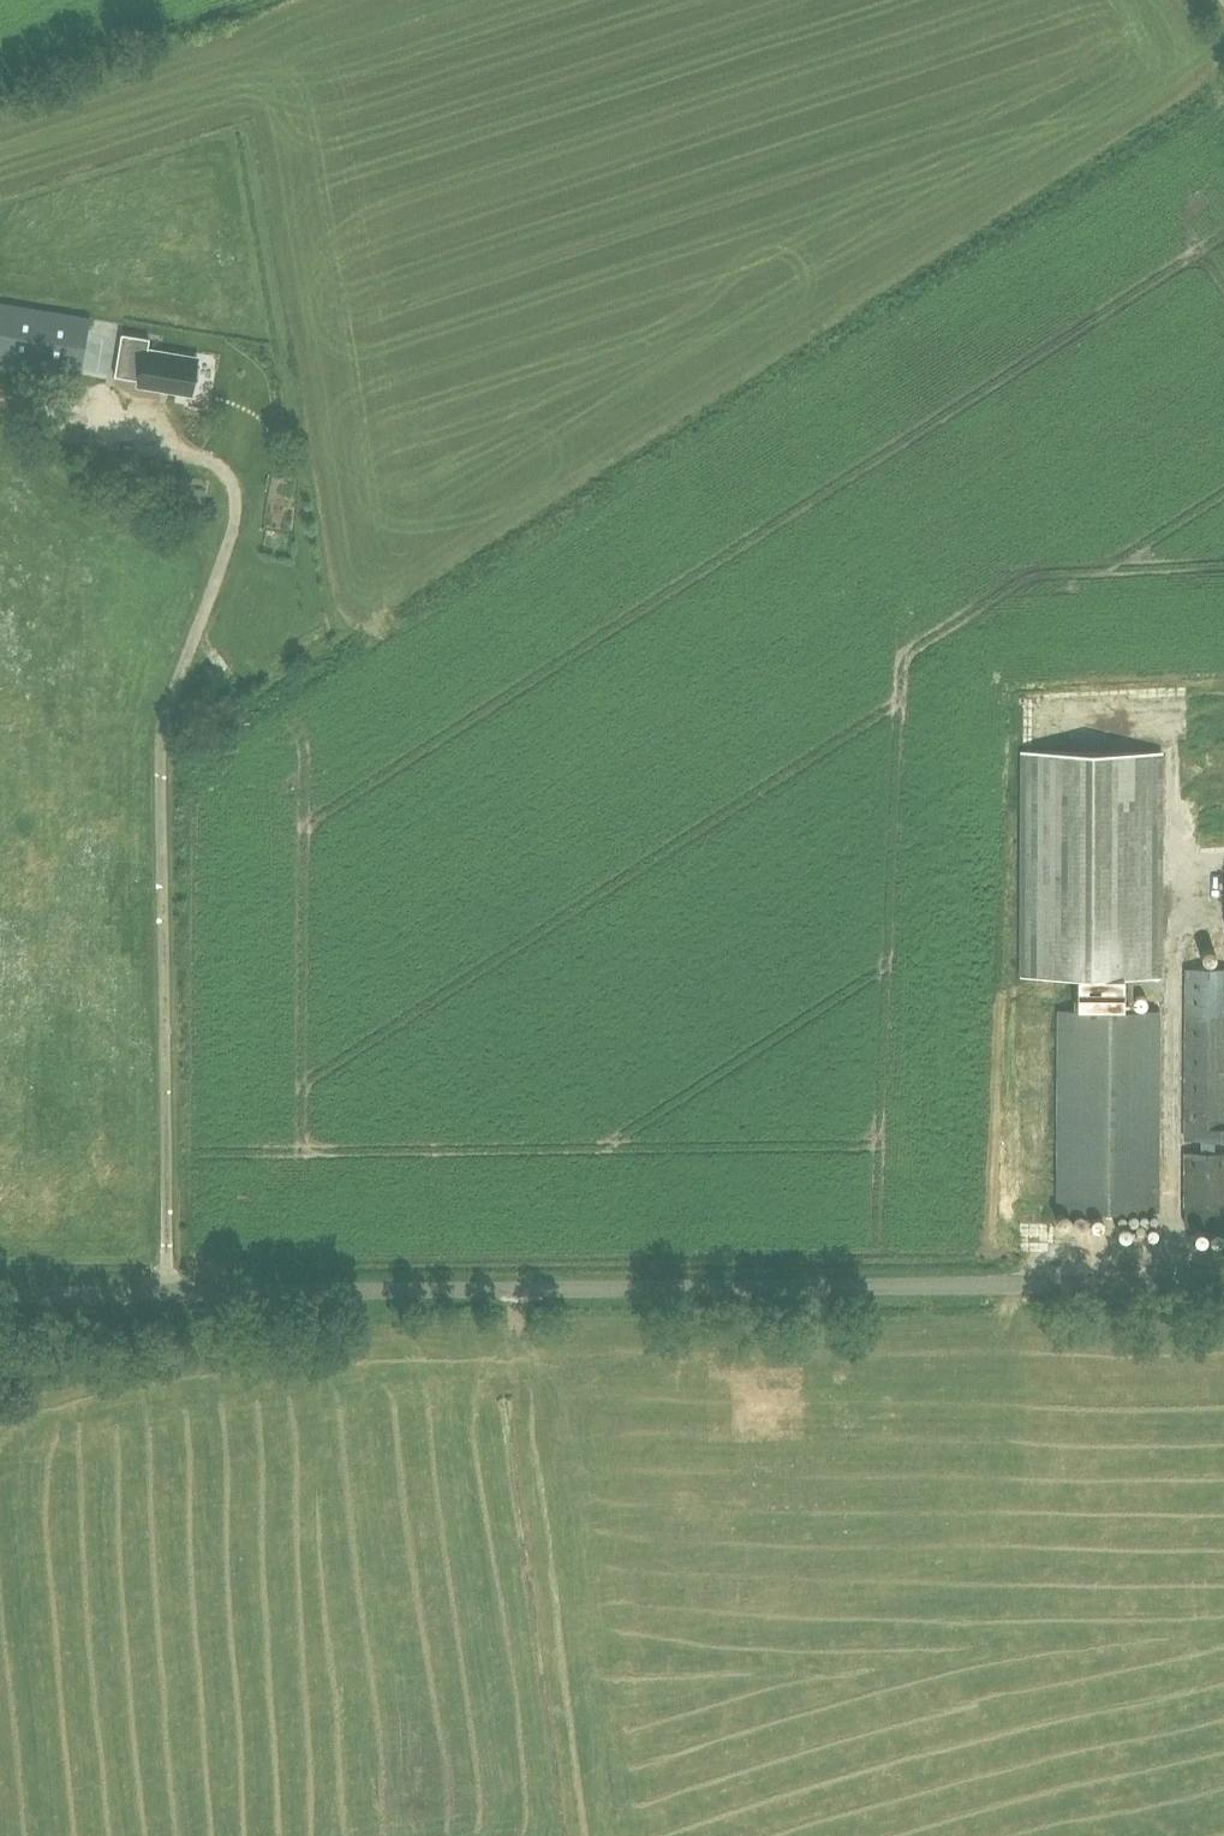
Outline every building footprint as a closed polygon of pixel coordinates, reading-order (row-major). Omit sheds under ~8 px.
[(91,318),(0,303),(0,362),(81,375),(91,318)] [(148,349),(150,338),(122,334),(115,376),(140,380),(139,385),(191,394),(197,358),(148,349)] [(1132,1011),(1131,978),(1163,978),(1164,751),(1021,750),(1021,976),(1075,976),(1075,1011),(1059,1011),(1058,1209),(1160,1209),(1161,1011),(1132,1011)] [(1187,968),(1185,1138),(1223,1139),(1223,968),(1187,968)] [(1185,1152),(1185,1225),(1223,1225),(1223,1152),(1185,1152)]
